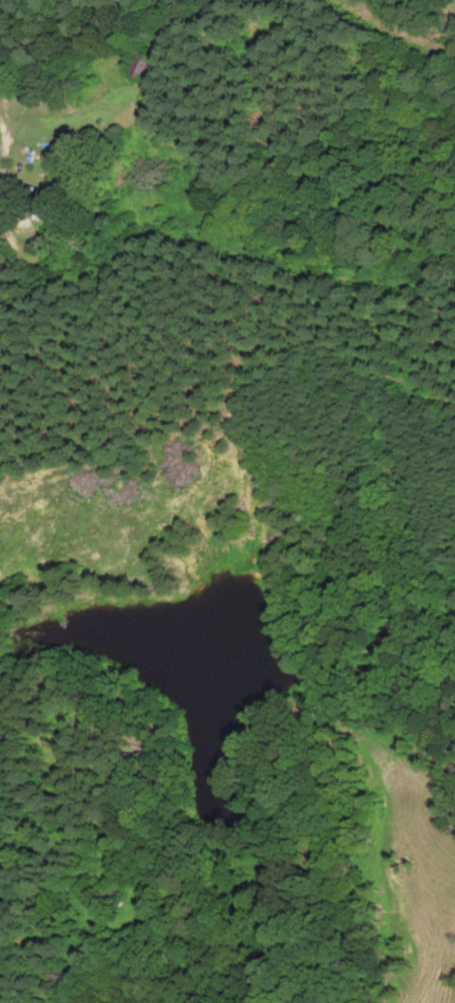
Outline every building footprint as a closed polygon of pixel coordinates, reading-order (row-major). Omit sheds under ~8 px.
[(162,57),(139,48),(130,71),(153,79),(162,57)] [(49,205),(63,184),(56,180),(43,201),(49,205)]
